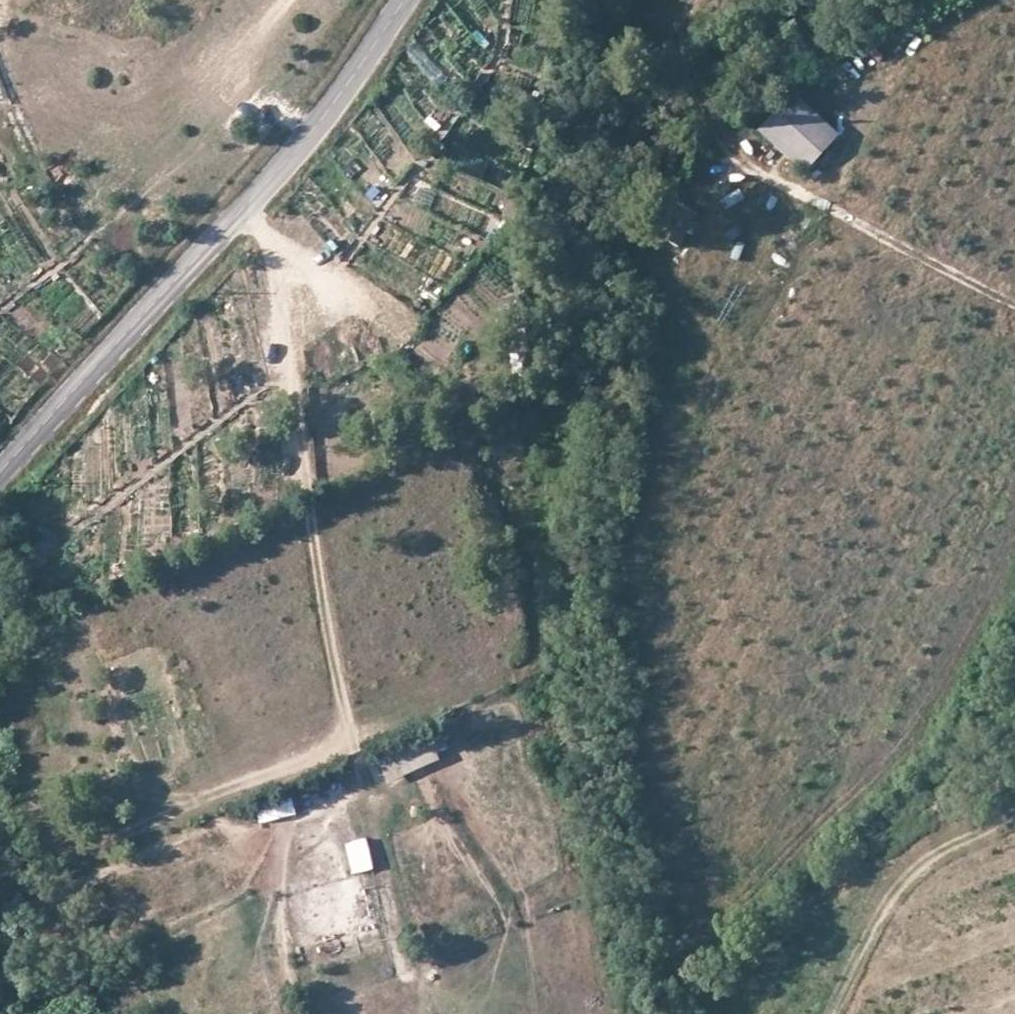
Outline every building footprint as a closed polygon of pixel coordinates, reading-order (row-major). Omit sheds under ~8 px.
[(840,140),(796,97),(760,135),(803,178),(840,140)] [(670,205),(653,239),(677,250),(693,216),(670,205)] [(263,824),(297,816),(293,802),(259,810),(263,824)] [(355,876),(376,871),(369,839),(348,844),(355,876)]
